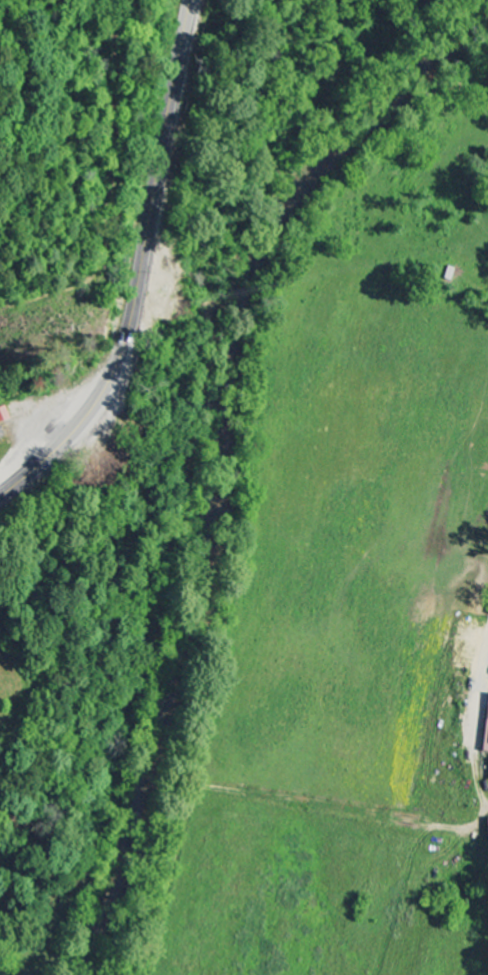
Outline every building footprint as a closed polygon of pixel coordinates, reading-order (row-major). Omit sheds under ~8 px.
[(0,425),(14,420),(9,406),(0,409),(0,424),(0,425)]
